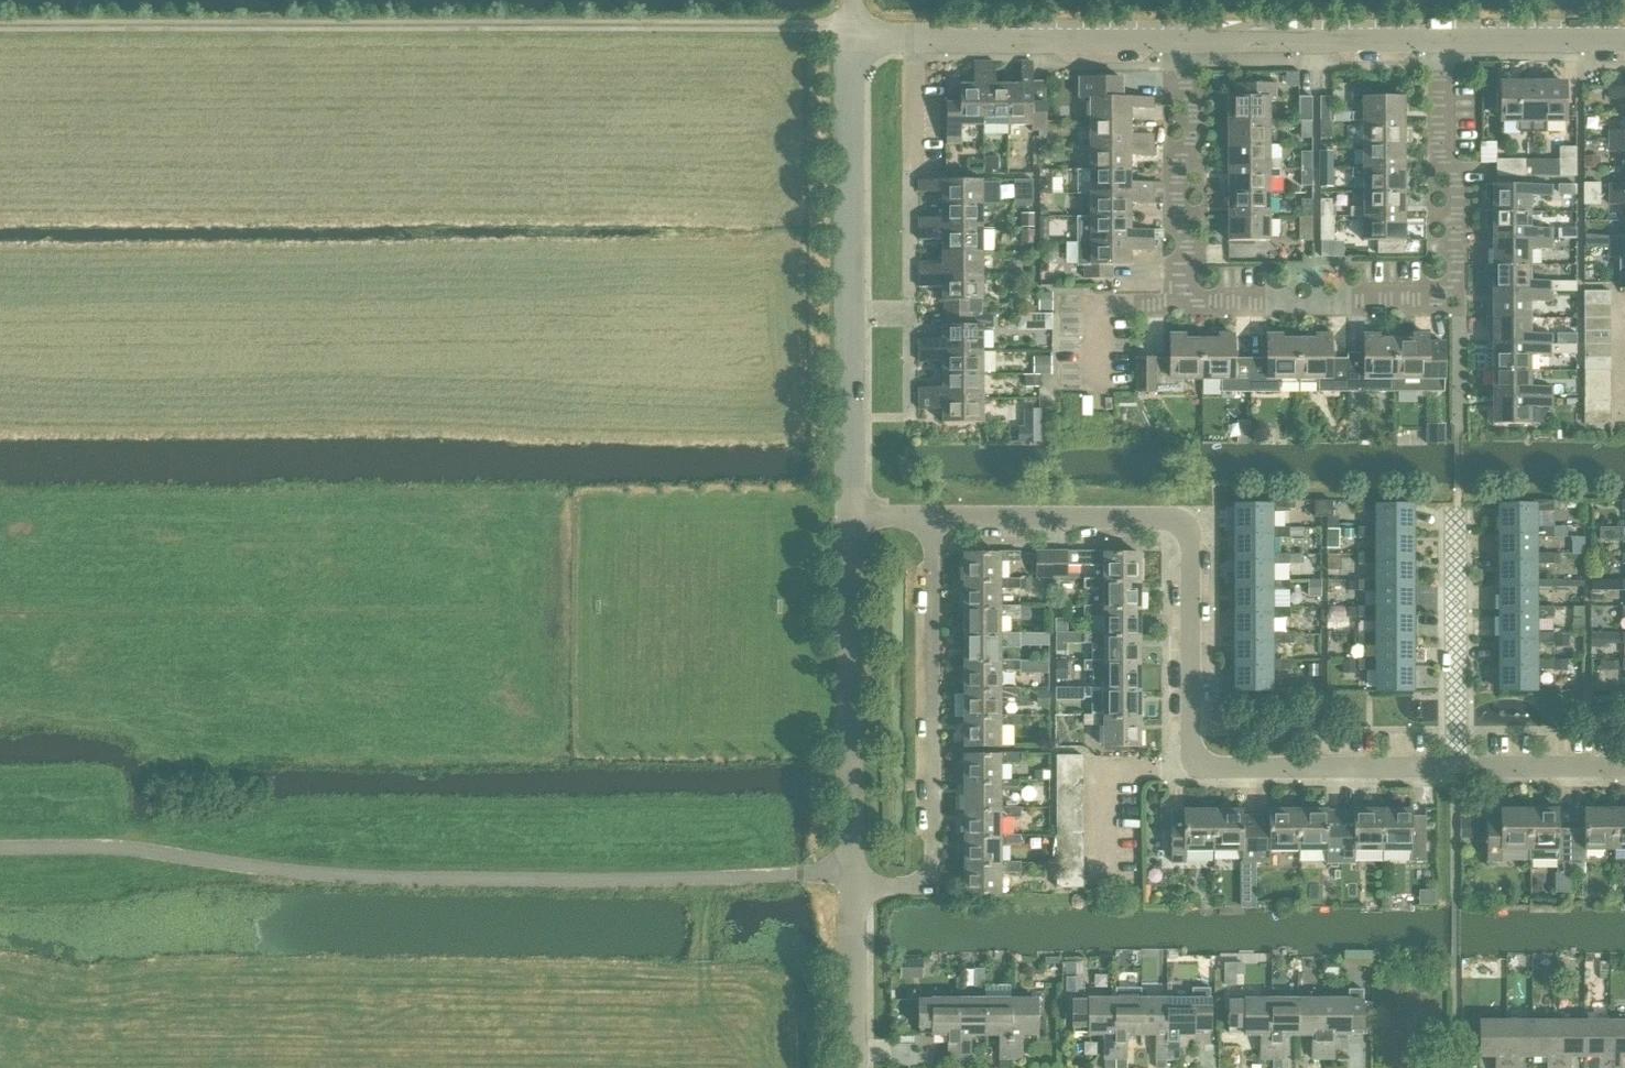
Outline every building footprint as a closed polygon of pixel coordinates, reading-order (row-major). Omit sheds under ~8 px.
[(996,62),(984,63),(984,125),(1009,126),(1008,86),(996,86),(996,62)] [(1021,86),(1008,86),(1009,126),(1032,126),(1032,132),(1039,132),(1039,138),(1046,138),(1046,132),(1046,104),(1033,104),(1033,62),(1021,62),(1021,86)] [(960,95),(947,95),(947,144),(962,144),(962,125),(984,125),(984,63),(974,63),(974,86),(960,86),(960,95)] [(1154,99),(1122,99),(1122,80),(1080,80),(1080,101),(1091,101),(1091,124),(1131,124),(1131,111),(1154,111),(1154,99)] [(1276,84),(1235,84),(1235,98),(1228,98),(1228,122),(1270,121),(1270,99),(1276,99),(1276,84)] [(1519,133),(1533,133),(1533,84),(1502,84),(1502,122),(1519,122),(1519,133)] [(1546,133),(1546,121),(1565,121),(1565,84),(1533,84),(1533,133),(1546,133)] [(1609,88),(1610,99),(1624,99),(1624,88),(1609,88)] [(1312,122),(1312,97),(1299,97),(1299,122),(1301,122),(1312,122)] [(1334,122),(1334,97),(1320,97),(1320,122),(1331,122),(1334,122)] [(1363,112),(1351,112),(1351,121),(1364,121),(1405,121),(1405,97),(1363,97),(1363,112)] [(1229,145),(1270,145),(1270,121),(1228,122),(1229,145)] [(1405,121),(1364,121),(1364,145),(1405,144),(1405,121)] [(1312,139),(1312,122),(1301,122),(1301,139),(1312,139)] [(1332,138),(1331,122),(1320,122),(1321,139),(1332,138)] [(1091,146),(1154,146),(1154,137),(1131,137),(1131,124),(1091,124),(1091,146)] [(1608,131),(1608,141),(1624,141),(1624,130),(1608,131)] [(1608,141),(1608,153),(1624,152),(1624,141),(1608,141)] [(1405,144),(1364,145),(1364,168),(1405,169),(1405,144)] [(1281,160),(1270,160),(1270,145),(1229,145),(1229,169),(1281,169),(1281,160)] [(1154,158),(1154,146),(1091,146),(1091,172),(1131,172),(1131,158),(1154,158)] [(1560,176),(1577,176),(1577,148),(1560,148),(1560,176)] [(1313,169),(1313,153),(1302,153),(1302,169),(1313,169)] [(1332,168),(1332,153),(1321,153),(1321,168),(1332,168)] [(1600,169),(1600,156),(1585,156),(1584,169),(1600,169)] [(1498,176),(1526,176),(1526,160),(1498,160),(1498,176)] [(1332,187),(1332,168),(1321,168),(1321,187),(1332,187)] [(1353,169),(1353,178),(1364,179),(1364,193),(1405,193),(1405,169),(1364,168),(1364,169),(1353,169)] [(1270,193),(1270,178),(1281,178),(1281,169),(1229,169),(1229,193),(1270,193)] [(1313,187),(1313,169),(1302,169),(1302,187),(1313,187)] [(1154,195),(1154,184),(1131,185),(1131,172),(1091,172),(1091,195),(1154,195)] [(943,205),(983,205),(983,181),(919,181),(919,193),(943,193),(943,205)] [(1608,184),(1608,195),(1624,194),(1624,182),(1608,184)] [(1583,195),(1600,195),(1600,183),(1583,183),(1583,195)] [(1493,185),(1487,185),(1487,198),(1490,202),(1493,202),(1493,212),(1531,212),(1531,196),(1553,196),(1553,185),(1493,185)] [(1577,196),(1577,185),(1558,185),(1558,196),(1577,196)] [(1229,218),(1270,217),(1270,193),(1229,193),(1229,218)] [(1350,207),(1350,217),(1364,217),(1405,217),(1405,193),(1364,193),(1364,207),(1350,207)] [(1608,195),(1608,203),(1624,203),(1624,194),(1608,195)] [(1154,206),(1154,195),(1091,195),(1091,218),(1091,219),(1131,219),(1131,206),(1154,206)] [(1583,206),(1601,206),(1600,195),(1583,195),(1583,206)] [(1313,217),(1313,200),(1302,200),(1302,217),(1313,217)] [(1332,217),(1332,200),(1321,200),(1321,217),(1332,217)] [(983,228),(983,205),(943,205),(943,218),(920,219),(920,229),(983,228)] [(1493,212),(1487,212),(1487,224),(1490,228),(1493,228),(1493,239),(1552,238),(1552,229),(1531,228),(1531,212),(1493,212)] [(1270,217),(1229,218),(1229,242),(1270,241),(1270,217)] [(1313,241),(1313,217),(1302,217),(1300,217),(1300,242),(1313,241)] [(1334,217),(1332,217),(1321,217),(1321,241),(1334,241),(1334,217)] [(1405,217),(1364,217),(1364,241),(1378,241),(1378,253),(1378,254),(1405,253),(1405,241),(1405,217)] [(1091,219),(1091,218),(1076,218),(1076,243),(1154,243),(1154,232),(1131,232),(1131,219),(1091,219)] [(943,253),(983,253),(983,228),(920,229),(920,240),(943,240),(943,253)] [(1576,239),(1577,229),(1558,229),(1558,239),(1576,239)] [(1610,237),(1610,247),(1624,247),(1624,237),(1610,237)] [(1552,238),(1493,239),(1493,265),(1531,265),(1531,251),(1553,251),(1552,238)] [(1077,266),(1085,266),(1085,281),(1113,280),(1113,267),(1131,267),(1131,254),(1154,254),(1154,243),(1076,243),(1077,266)] [(1610,247),(1610,258),(1620,258),(1620,273),(1620,274),(1620,283),(1620,289),(1624,289),(1624,247),(1610,247)] [(983,277),(983,253),(943,253),(943,266),(920,266),(920,277),(983,277)] [(1531,265),(1493,265),(1493,292),(1553,292),(1553,282),(1531,281),(1531,265)] [(983,314),(983,277),(920,277),(920,288),(943,288),(943,301),(945,301),(945,314),(983,314)] [(1562,283),(1558,286),(1558,292),(1576,292),(1576,283),(1562,283)] [(1612,305),(1612,291),(1585,291),(1585,305),(1612,305)] [(1553,292),(1493,292),(1494,317),(1531,317),(1531,303),(1553,303),(1553,292)] [(1585,317),(1612,317),(1612,305),(1585,305),(1585,317)] [(994,314),(983,314),(945,314),(945,327),(943,327),(943,340),(920,340),(920,351),(983,351),(983,328),(994,328),(994,314)] [(1032,324),(1032,317),(1020,317),(1020,329),(1028,329),(1032,324)] [(1494,318),(1486,318),(1486,331),(1489,334),(1490,335),(1494,335),(1494,345),(1552,345),(1552,334),(1531,334),(1531,317),(1494,317),(1494,318)] [(1585,331),(1612,331),(1612,317),(1585,317),(1585,331)] [(1585,344),(1612,344),(1612,331),(1585,331),(1585,344)] [(1317,341),(1300,341),(1300,364),(1300,379),(1318,379),(1318,393),(1348,392),(1349,359),(1332,359),(1332,335),(1317,336),(1317,341)] [(1349,359),(1348,392),(1373,392),(1396,393),(1396,379),(1396,364),(1396,341),(1381,341),(1381,335),(1365,335),(1365,353),(1349,353),(1349,359)] [(1414,341),(1396,341),(1396,364),(1396,379),(1396,393),(1419,392),(1446,392),(1446,353),(1446,343),(1429,343),(1429,335),(1414,335),(1414,341)] [(1576,345),(1576,335),(1561,335),(1557,338),(1557,345),(1576,345)] [(1172,359),(1139,360),(1139,393),(1185,393),(1184,380),(1202,380),(1203,364),(1203,341),(1187,341),(1187,336),(1172,336),(1172,359)] [(1203,341),(1203,364),(1202,380),(1222,380),(1222,392),(1250,392),(1250,364),(1250,359),(1235,359),(1235,336),(1220,336),(1220,341),(1203,341)] [(1268,359),(1250,359),(1250,364),(1250,392),(1279,392),(1279,379),(1300,379),(1300,364),(1300,341),(1284,341),(1284,336),(1268,336),(1268,359)] [(1585,357),(1612,357),(1612,344),(1585,344),(1585,357)] [(1552,345),(1494,345),(1494,371),(1531,371),(1531,355),(1552,355),(1552,345)] [(984,374),(983,351),(920,351),(920,362),(944,362),(944,374),(984,374)] [(1585,371),(1612,371),(1612,357),(1585,357),(1585,371)] [(1531,371),(1494,371),(1494,398),(1553,398),(1553,387),(1531,387),(1531,371)] [(1585,384),(1612,384),(1612,371),(1585,371),(1585,384)] [(984,399),(984,374),(944,374),(944,388),(920,388),(920,399),(984,399)] [(1612,398),(1612,384),(1585,384),(1585,398),(1612,398)] [(1553,398),(1494,398),(1494,424),(1531,424),(1531,408),(1553,408),(1553,398)] [(1612,411),(1612,398),(1585,398),(1585,411),(1612,411)] [(944,423),(984,423),(984,399),(920,399),(920,410),(944,410),(944,423)] [(1612,424),(1612,411),(1585,411),(1585,424),(1612,424)] [(1271,505),(1236,505),(1236,528),(1272,528),(1272,512),(1290,512),(1290,501),(1271,501),(1271,505)] [(1377,528),(1413,528),(1413,505),(1378,505),(1378,501),(1358,501),(1358,512),(1377,512),(1377,528)] [(1500,529),(1536,528),(1536,511),(1554,511),(1554,501),(1535,501),(1535,505),(1500,505),(1500,529)] [(1333,517),(1333,502),(1315,502),(1314,517),(1333,517)] [(1272,528),(1236,528),(1236,554),(1272,554),(1272,538),(1289,538),(1289,528),(1272,528)] [(1413,528),(1377,528),(1358,528),(1358,538),(1377,538),(1377,554),(1413,554),(1413,528)] [(1536,555),(1536,538),(1553,538),(1553,528),(1536,528),(1500,529),(1500,555),(1536,555)] [(1622,538),(1622,528),(1600,528),(1600,540),(1622,540),(1622,538)] [(1327,549),(1340,549),(1340,530),(1326,530),(1327,549)] [(999,555),(964,555),(964,583),(1001,583),(1001,579),(1001,562),(1020,562),(1020,552),(999,552),(999,555)] [(1051,552),(1039,552),(1039,579),(1051,579),(1051,552)] [(1066,552),(1051,552),(1051,579),(1066,579),(1066,567),(1084,567),(1104,566),(1104,580),(1104,583),(1141,583),(1140,555),(1105,555),(1105,552),(1084,552),(1066,552)] [(1272,554),(1236,554),(1236,581),(1272,581),(1272,565),(1289,565),(1289,554),(1272,554)] [(1377,581),(1413,581),(1413,554),(1377,554),(1358,554),(1358,565),(1377,565),(1377,581)] [(1536,581),(1536,564),(1553,564),(1553,554),(1536,555),(1500,555),(1501,581),(1536,581)] [(1327,569),(1340,569),(1340,555),(1327,556),(1327,569)] [(1001,583),(964,583),(964,611),(1001,611),(1001,607),(1001,590),(1020,590),(1020,579),(1001,579),(1001,583)] [(1104,580),(1084,580),(1084,590),(1104,590),(1104,606),(1104,610),(1141,610),(1141,583),(1104,583),(1104,580)] [(1272,581),(1236,581),(1236,608),(1272,608),(1272,592),(1290,591),(1290,581),(1272,581)] [(1377,608),(1413,608),(1413,581),(1377,581),(1358,581),(1358,591),(1377,591),(1377,608)] [(1536,608),(1536,591),(1553,591),(1553,581),(1536,581),(1501,581),(1501,608),(1536,608)] [(1104,606),(1084,606),(1084,617),(1090,617),(1104,617),(1104,634),(1104,637),(1141,637),(1141,610),(1104,610),(1104,606)] [(1001,611),(964,611),(964,638),(1001,638),(1001,634),(1001,617),(1020,617),(1020,607),(1001,607),(1001,611)] [(1413,608),(1377,608),(1358,607),(1358,618),(1377,618),(1377,634),(1413,634),(1413,608)] [(1537,633),(1537,618),(1553,618),(1553,607),(1536,608),(1501,608),(1501,633),(1537,633)] [(1272,608),(1236,608),(1236,634),(1272,634),(1272,618),(1289,618),(1289,608),(1272,608)] [(1067,619),(1055,619),(1055,633),(1067,633),(1067,619)] [(1537,659),(1537,644),(1553,644),(1553,633),(1537,633),(1501,633),(1501,659),(1537,659)] [(1001,638),(964,638),(964,665),(1001,665),(1001,661),(1001,648),(1019,648),(1020,634),(1001,634),(1001,638)] [(1066,652),(1066,634),(1056,634),(1056,652),(1066,652)] [(1090,634),(1084,634),(1084,644),(1092,644),(1092,662),(1104,662),(1104,665),(1141,666),(1141,637),(1104,637),(1104,634),(1090,634)] [(1272,634),(1236,634),(1236,660),(1272,660),(1272,645),(1289,645),(1289,635),(1272,634)] [(1413,634),(1377,634),(1358,634),(1358,644),(1377,644),(1377,660),(1413,660),(1413,634)] [(1537,659),(1501,659),(1501,691),(1537,691),(1537,669),(1555,669),(1555,659),(1537,659)] [(1272,660),(1236,660),(1236,692),(1272,692),(1272,670),(1290,670),(1290,660),(1272,660)] [(1413,660),(1377,660),(1359,660),(1359,670),(1377,670),(1377,692),(1413,692),(1413,660)] [(1001,665),(964,665),(965,693),(1001,693),(1001,689),(1001,672),(1020,672),(1020,674),(1031,674),(1031,662),(1020,662),(1020,661),(1001,661),(1001,665)] [(1092,662),(1083,662),(1084,671),(1093,671),(1093,688),(1104,688),(1104,692),(1141,692),(1141,666),(1104,665),(1104,662),(1092,662)] [(1093,688),(1083,688),(1084,699),(1091,699),(1091,716),(1104,716),(1104,720),(1141,720),(1141,692),(1104,692),(1104,688),(1093,688)] [(1001,693),(965,693),(965,721),(1001,721),(1001,716),(1001,700),(1020,700),(1020,689),(1001,689),(1001,693)] [(1001,721),(965,721),(965,748),(1001,748),(1001,726),(1021,726),(1021,716),(1001,716),(1001,721)] [(1091,716),(1084,716),(1084,726),(1104,726),(1104,747),(1141,747),(1141,720),(1104,720),(1104,716),(1091,716)] [(1001,786),(1001,781),(1001,764),(1021,763),(1021,753),(1000,754),(1000,756),(965,757),(965,786),(1001,786)] [(1057,769),(1084,769),(1084,757),(1084,756),(1057,756),(1057,769)] [(1057,781),(1084,781),(1084,769),(1057,769),(1057,781)] [(1001,812),(1001,809),(1001,792),(1020,792),(1020,782),(1001,781),(1001,786),(965,786),(965,812),(1001,812)] [(1057,795),(1084,795),(1084,781),(1057,781),(1057,795)] [(1084,809),(1084,795),(1057,795),(1057,809),(1084,809)] [(1001,840),(1001,836),(1001,819),(1020,819),(1020,809),(1001,809),(1001,812),(965,812),(965,840),(1001,840)] [(1084,822),(1084,809),(1057,809),(1057,822),(1084,822)] [(1530,850),(1529,850),(1529,860),(1556,860),(1556,874),(1571,874),(1571,862),(1573,862),(1572,829),(1559,829),(1559,809),(1530,810),(1530,850)] [(1585,829),(1572,829),(1573,862),(1585,862),(1585,850),(1616,850),(1616,809),(1585,809),(1585,829)] [(1616,809),(1616,850),(1624,850),(1624,809),(1616,809)] [(1186,851),(1215,851),(1215,810),(1185,811),(1185,817),(1172,817),(1172,863),(1186,863),(1186,851)] [(1257,817),(1244,817),(1244,810),(1215,810),(1215,851),(1242,851),(1242,862),(1257,862),(1257,817)] [(1270,851),(1299,851),(1299,810),(1270,810),(1270,817),(1257,817),(1257,862),(1270,862),(1270,851)] [(1341,862),(1341,819),(1328,819),(1328,810),(1299,810),(1299,851),(1326,851),(1326,862),(1341,862)] [(1355,851),(1383,851),(1383,810),(1354,810),(1354,819),(1341,819),(1341,862),(1354,862),(1355,851)] [(1426,817),(1412,817),(1412,810),(1383,810),(1383,851),(1412,851),(1412,862),(1426,862),(1426,817)] [(1501,830),(1487,830),(1488,862),(1502,862),(1502,850),(1529,850),(1530,850),(1530,810),(1501,810),(1501,830)] [(1057,836),(1084,836),(1084,822),(1057,822),(1057,836)] [(1001,863),(1001,847),(1020,846),(1020,836),(1001,836),(1001,840),(965,840),(965,867),(1001,867),(1001,863)] [(1058,849),(1084,848),(1084,836),(1057,836),(1058,849)] [(1058,862),(1084,862),(1084,848),(1058,849),(1058,862)] [(1058,876),(1084,875),(1084,862),(1058,862),(1058,876)] [(1001,867),(965,867),(965,895),(1002,894),(1001,873),(1021,873),(1021,863),(1001,863),(1001,867)] [(1058,888),(1084,888),(1084,875),(1058,876),(1058,888)] [(921,977),(921,962),(902,962),(902,964),(902,977),(921,977)] [(1194,1035),(1194,1031),(1210,1031),(1210,988),(1192,988),(1192,999),(1167,999),(1167,1059),(1178,1059),(1178,1035),(1194,1035)] [(1141,1035),(1141,999),(1141,989),(1115,989),(1115,999),(1116,1059),(1127,1059),(1127,1035),(1141,1035)] [(1349,989),(1349,999),(1323,999),(1323,1058),(1335,1058),(1335,1035),(1350,1035),(1350,1034),(1363,1034),(1363,989),(1349,989)] [(933,1000),(920,1000),(920,1034),(933,1034),(933,1035),(948,1035),(948,1059),(959,1059),(959,999),(933,999),(933,1000)] [(985,999),(959,999),(959,1059),(971,1059),(971,1035),(985,1035),(985,999)] [(1011,999),(985,999),(985,1035),(1000,1035),(1000,1059),(1011,1059),(1011,999)] [(1037,999),(1011,999),(1011,1059),(1022,1059),(1022,1035),(1037,1035),(1037,999)] [(1116,1059),(1115,999),(1089,999),(1089,1001),(1073,1001),(1073,1033),(1089,1033),(1089,1035),(1104,1035),(1104,1059),(1116,1059)] [(1167,1059),(1167,999),(1141,999),(1141,1035),(1156,1035),(1156,1059),(1167,1059)] [(1261,1059),(1272,1059),(1271,999),(1245,999),(1245,1001),(1229,1001),(1229,1033),(1246,1033),(1246,1035),(1261,1035),(1261,1059)] [(1283,1035),(1298,1035),(1298,999),(1271,999),(1272,1059),(1283,1059),(1283,1035)] [(1323,999),(1298,999),(1298,1035),(1312,1035),(1313,1058),(1323,1058),(1323,999)] [(1507,1021),(1481,1021),(1481,1057),(1496,1057),(1496,1067),(1507,1067),(1507,1021)] [(1533,1021),(1507,1021),(1507,1067),(1518,1067),(1518,1057),(1533,1057),(1533,1021)] [(1559,1021),(1533,1021),(1533,1057),(1547,1057),(1547,1067),(1559,1067),(1559,1021)] [(1584,1021),(1559,1021),(1559,1067),(1570,1067),(1570,1057),(1584,1057),(1584,1021)] [(1610,1021),(1584,1021),(1584,1057),(1599,1057),(1599,1067),(1610,1067),(1610,1021)] [(1610,1021),(1610,1067),(1621,1067),(1621,1057),(1624,1057),(1624,1021),(1610,1021)]
